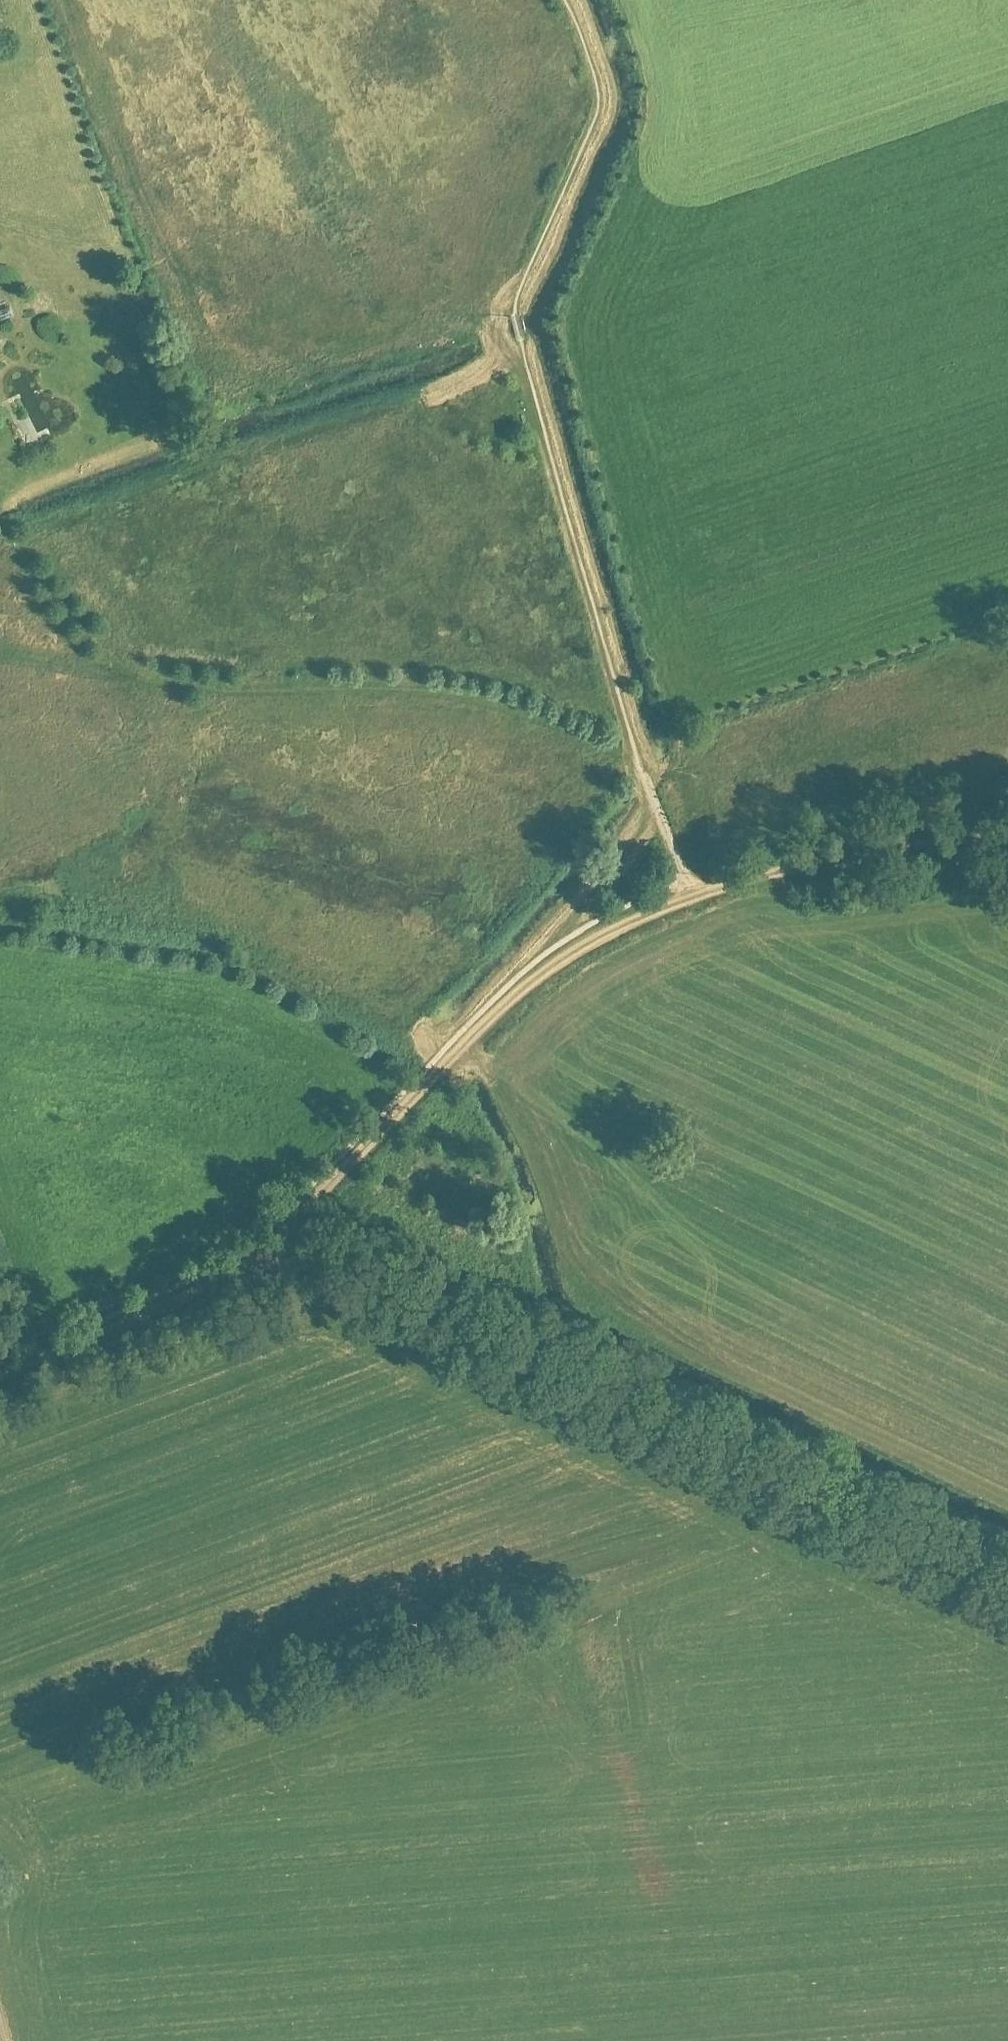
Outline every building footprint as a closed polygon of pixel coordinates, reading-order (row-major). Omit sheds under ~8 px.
[(22,336),(14,340),(23,358),(31,354),(22,336)] [(0,1359),(0,1370),(15,1364),(11,1354),(0,1359)]
